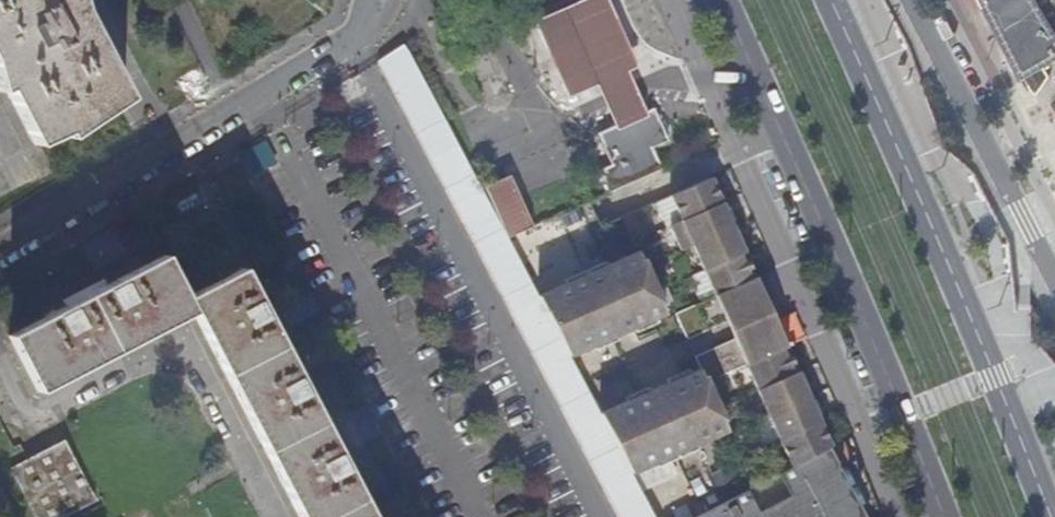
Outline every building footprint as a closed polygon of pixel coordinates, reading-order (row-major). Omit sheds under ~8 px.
[(3,88),(32,144),(60,129),(63,134),(124,97),(79,10),(76,0),(0,0),(0,89),(3,88)] [(614,126),(645,111),(626,72),(632,69),(636,68),(606,0),(581,0),(532,22),(567,99),(595,86),(614,126)] [(1021,81),(1054,61),(1054,0),(979,0),(1021,81)] [(598,171),(608,192),(660,169),(650,148),(667,140),(652,108),(645,111),(614,126),(595,134),(609,166),(598,171)] [(711,176),(669,195),(680,219),(668,225),(679,250),(691,244),(703,272),(714,297),(698,303),(674,313),(686,338),(726,320),(734,339),(694,357),(699,369),(599,414),(630,474),(632,473),(640,491),(670,477),(663,460),(727,431),(705,382),(745,364),(791,466),(805,459),(829,447),(830,446),(775,321),(767,302),(711,176)] [(483,188),(506,238),(532,227),(508,177),(483,188)] [(680,219),(669,195),(654,201),(665,226),(680,219)] [(637,252),(536,296),(568,355),(664,313),(637,252)] [(38,393),(191,313),(298,516),(369,516),(239,270),(183,299),(161,258),(9,338),(38,393)] [(687,278),(698,303),(714,297),(703,272),(687,278)] [(34,516),(63,516),(94,501),(63,441),(9,469),(34,516)] [(693,516),(836,516),(805,459),(791,466),(778,473),(789,494),(757,510),(747,489),(693,516)]
